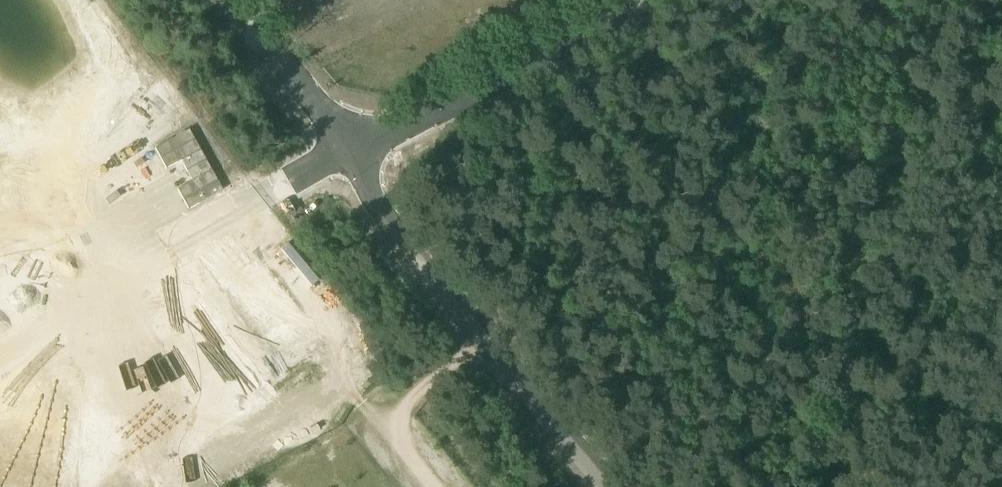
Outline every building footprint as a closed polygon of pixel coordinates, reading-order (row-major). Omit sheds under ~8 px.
[(256,258),(220,287),(274,354),(311,325),(256,258)]
